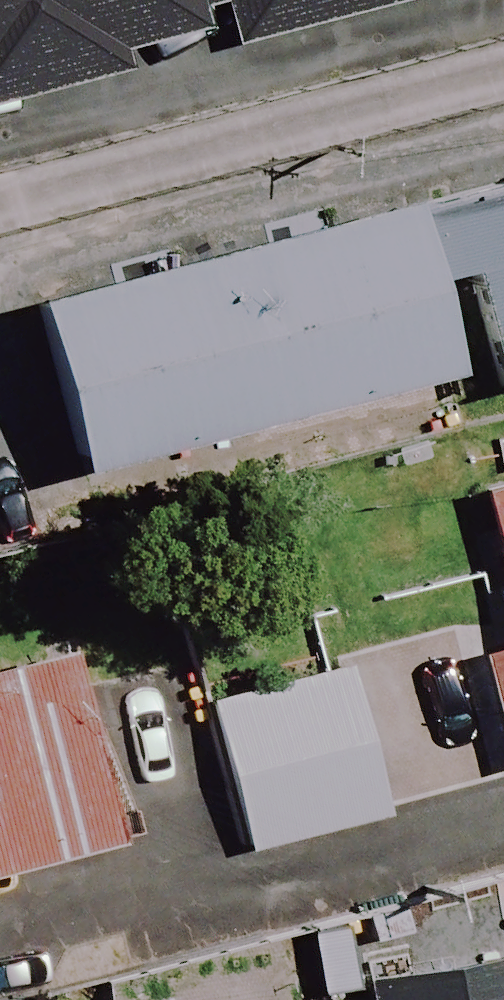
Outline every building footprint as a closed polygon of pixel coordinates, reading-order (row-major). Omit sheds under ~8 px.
[(196,0),(0,0),(0,101),(101,75),(97,61),(205,33),(196,0)] [(205,33),(218,29),(224,54),(430,0),(196,0),(205,33)] [(408,236),(402,208),(23,297),(47,399),(64,474),(443,384),(424,300),(408,236)] [(408,236),(424,300),(459,292),(483,395),(503,389),(503,214),(408,236)] [(476,501),(503,611),(503,494),(476,501)] [(501,767),(503,767),(503,646),(472,654),(501,767)] [(129,836),(82,655),(0,677),(0,870),(129,836)] [(347,672),(193,709),(229,855),(382,818),(347,672)] [(357,984),(360,999),(503,999),(503,958),(357,984)]
